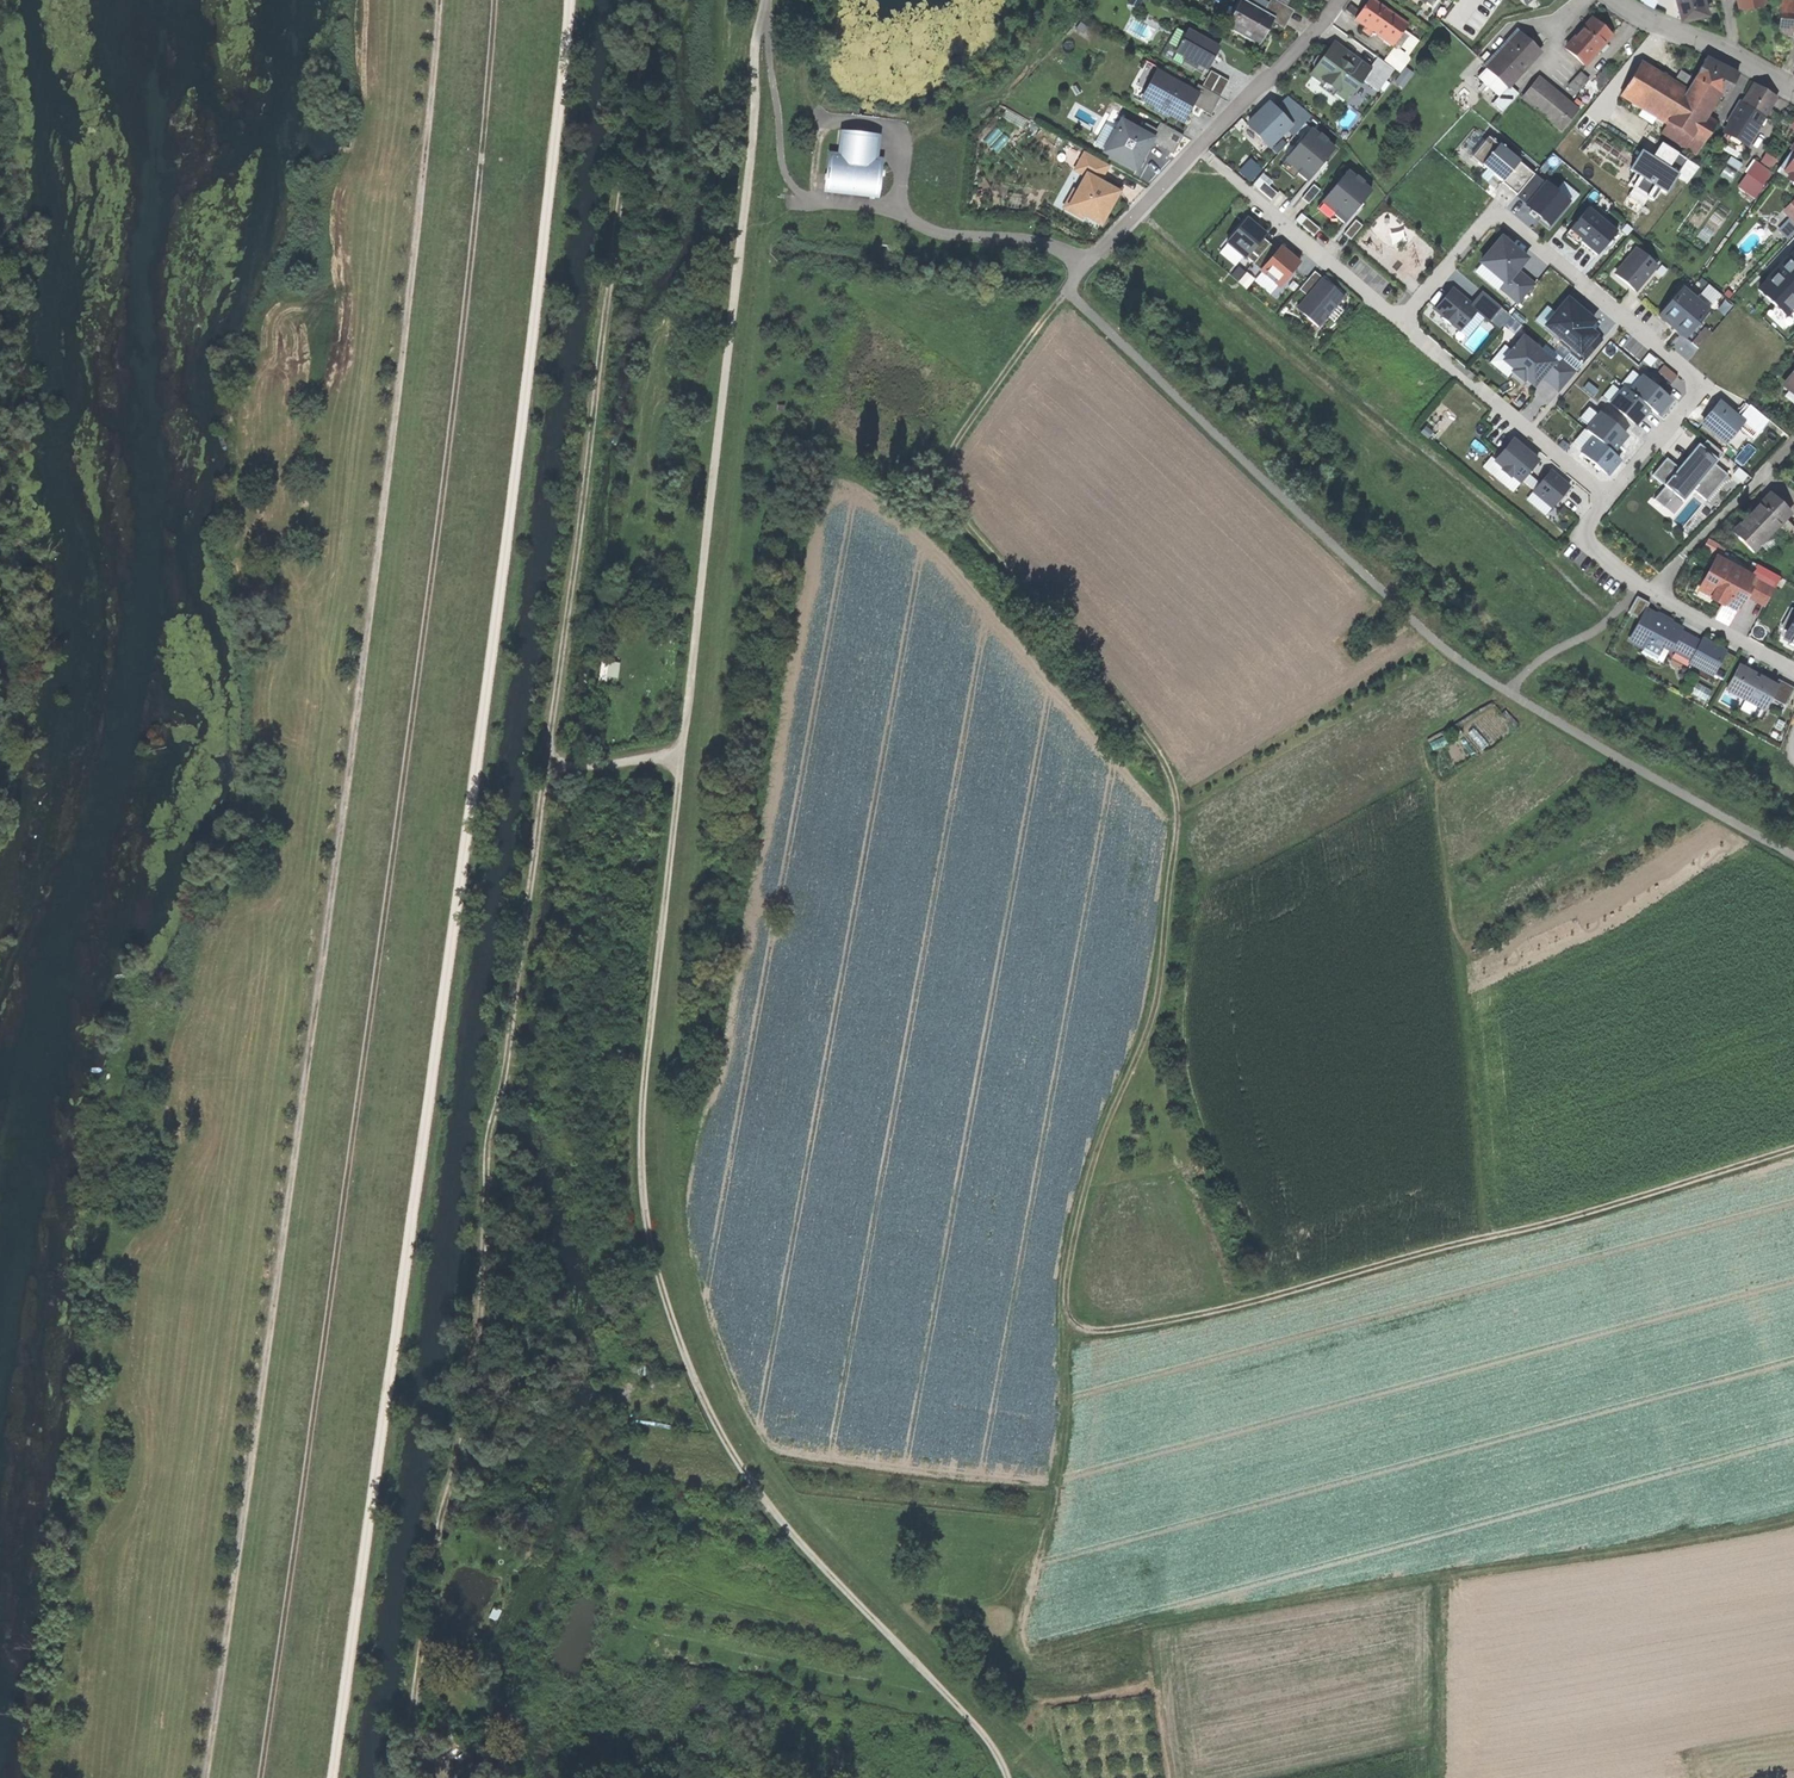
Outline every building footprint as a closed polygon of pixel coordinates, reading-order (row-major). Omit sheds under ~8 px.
[(1371,0),(1370,0),(1354,23),(1364,30),(1361,34),(1369,39),(1371,36),(1392,50),(1409,26),(1371,0)] [(1706,0),(1677,0),(1682,23),(1710,16),(1706,0)] [(1739,11),(1768,6),(1767,0),(1737,0),(1739,11)] [(1780,37),(1793,37),(1793,34),(1793,32),(1793,0),(1781,0),(1780,37)] [(1225,29),(1261,49),(1277,21),(1264,15),(1241,1),(1225,29)] [(1271,2),(1264,15),(1277,21),(1286,27),(1294,14),(1271,2)] [(1563,46),(1583,64),(1610,35),(1589,17),(1563,46)] [(1222,47),(1190,28),(1177,49),(1209,68),(1222,47)] [(1542,55),(1519,34),(1485,71),(1507,90),(1508,91),(1510,89),(1542,55)] [(1371,71),(1334,44),(1310,77),(1347,104),(1363,82),(1371,71)] [(1395,49),(1384,63),(1400,75),(1410,61),(1395,49)] [(1725,101),(1740,76),(1706,56),(1687,88),(1666,128),(1661,137),(1699,160),(1719,126),(1708,119),(1720,98),(1725,101)] [(1371,71),(1363,82),(1378,94),(1393,72),(1378,61),(1371,71)] [(1666,128),(1687,88),(1642,63),(1619,99),(1666,128)] [(1201,92),(1156,69),(1139,101),(1184,125),(1201,92)] [(1579,111),(1538,79),(1521,101),(1561,133),(1579,111)] [(1779,100),(1753,85),(1723,135),(1725,136),(1720,143),(1742,156),(1746,149),(1748,151),(1779,100)] [(1503,114),(1518,97),(1510,89),(1508,91),(1507,90),(1493,105),(1503,114)] [(1245,123),(1271,148),(1293,126),(1267,101),(1245,123)] [(1155,137),(1122,118),(1104,151),(1137,169),(1155,137)] [(1105,123),(1095,140),(1100,144),(1111,126),(1105,123)] [(1615,125),(1598,152),(1631,173),(1640,159),(1628,152),(1637,139),(1615,125)] [(1311,129),(1285,161),(1310,181),(1336,149),(1311,129)] [(881,137),(841,133),(838,155),(829,154),(824,195),(878,201),(883,160),(878,160),(881,137)] [(1501,144),(1485,162),(1504,179),(1521,160),(1501,144)] [(1788,152),(1793,156),(1781,175),(1785,178),(1783,182),(1793,190),(1793,144),(1788,152)] [(1113,162),(1084,146),(1070,171),(1081,177),(1075,188),(1072,185),(1061,205),(1082,216),(1083,213),(1103,224),(1121,190),(1103,180),(1113,162)] [(1777,162),(1766,157),(1762,165),(1773,170),(1777,162)] [(1755,201),(1772,175),(1755,163),(1737,189),(1755,201)] [(1349,168),(1321,202),(1347,223),(1374,189),(1349,168)] [(1540,173),(1519,197),(1550,223),(1571,199),(1540,173)] [(1782,214),(1793,225),(1793,202),(1782,214)] [(1589,206),(1570,228),(1599,252),(1618,230),(1589,206)] [(1249,213),(1227,241),(1247,257),(1269,229),(1249,213)] [(1501,234),(1480,260),(1509,284),(1530,258),(1501,234)] [(1282,242),(1261,268),(1284,286),(1304,260),(1282,242)] [(1636,242),(1614,269),(1638,289),(1661,263),(1636,242)] [(1792,244),(1754,289),(1786,316),(1793,306),(1793,246),(1792,244)] [(1338,291),(1311,269),(1284,301),(1312,323),(1338,291)] [(1536,283),(1520,271),(1503,292),(1519,305),(1536,283)] [(1563,285),(1540,312),(1567,336),(1590,308),(1563,285)] [(1682,287),(1659,315),(1686,337),(1710,308),(1682,287)] [(1453,288),(1436,307),(1462,331),(1480,311),(1453,288)] [(1699,343),(1710,329),(1704,325),(1693,338),(1699,343)] [(1557,361),(1524,333),(1500,361),(1532,389),(1557,361)] [(1662,362),(1657,370),(1670,380),(1676,372),(1662,362)] [(1605,400),(1635,424),(1649,407),(1659,415),(1672,398),(1633,366),(1605,400)] [(1781,387),(1793,397),(1793,371),(1781,387)] [(1746,420),(1720,399),(1700,423),(1725,444),(1746,420)] [(1515,438),(1495,460),(1519,483),(1540,461),(1515,438)] [(1593,438),(1582,453),(1610,474),(1621,459),(1593,438)] [(1698,443),(1665,481),(1684,498),(1717,460),(1698,443)] [(1553,470),(1533,493),(1551,508),(1571,486),(1553,470)] [(1652,497),(1662,504),(1672,492),(1662,484),(1652,497)] [(1753,555),(1792,516),(1769,494),(1731,534),(1753,555)] [(1752,575),(1716,556),(1696,593),(1710,601),(1709,603),(1721,609),(1714,621),(1729,629),(1746,599),(1764,609),(1780,579),(1756,567),(1752,575)] [(1793,606),(1778,639),(1793,646),(1793,606)] [(1673,623),(1646,609),(1627,644),(1658,660),(1662,651),(1670,655),(1671,653),(1691,663),(1689,666),(1713,678),(1725,655),(1726,653),(1703,641),(1701,644),(1681,634),(1683,630),(1672,625),(1673,623)] [(1725,655),(1713,678),(1723,683),(1735,659),(1725,655)] [(598,682),(618,683),(619,660),(600,659),(598,682)] [(1778,687),(1739,666),(1724,693),(1744,704),(1740,712),(1751,718),(1756,709),(1764,714),(1772,700),(1778,687)] [(1778,687),(1772,700),(1784,707),(1792,690),(1780,684),(1778,687)] [(621,1401),(630,1401),(630,1389),(636,1389),(636,1378),(621,1378),(621,1401)]
